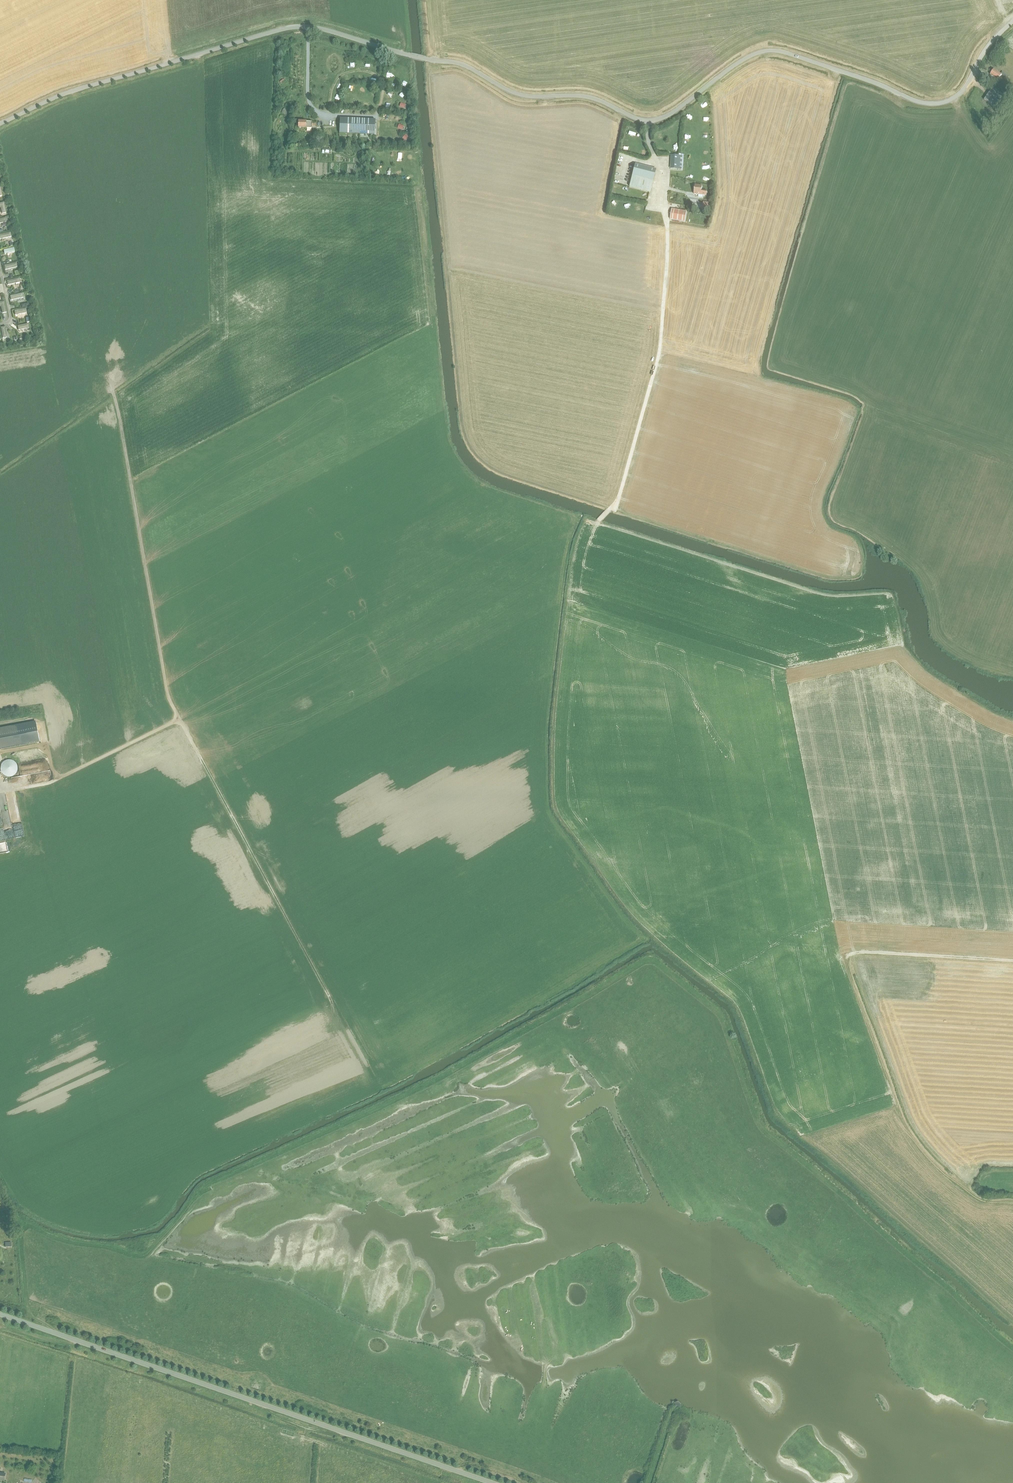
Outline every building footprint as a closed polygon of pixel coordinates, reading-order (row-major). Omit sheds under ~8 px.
[(1008,76),(1005,74),(1002,72),(1001,74),(994,69),(990,75),(998,80),(1001,75),(1007,79),(1008,76)] [(992,88),(984,100),(1001,112),(1009,100),(992,88)] [(375,120),(340,119),(339,134),(375,135),(375,120)] [(681,169),(682,156),(679,156),(679,155),(671,155),(670,169),(678,169),(681,169)] [(632,177),(629,187),(650,192),(653,182),(656,169),(635,164),(632,177)] [(694,194),(698,195),(698,197),(702,197),(702,196),(706,196),(707,192),(702,191),(702,190),(702,186),(695,185),(694,194)] [(672,209),(670,220),(685,222),(687,212),(672,209)] [(0,729),(0,749),(39,742),(36,722),(0,729)] [(0,768),(0,769),(0,770),(0,771),(1,771),(1,772),(1,773),(2,773),(2,774),(3,775),(4,776),(5,776),(6,777),(7,777),(8,777),(9,777),(10,777),(11,777),(12,777),(12,776),(13,776),(14,776),(14,775),(15,775),(15,774),(16,773),(16,772),(17,771),(17,770),(17,769),(17,768),(17,767),(17,766),(16,765),(16,764),(15,763),(15,762),(14,762),(13,761),(12,761),(12,760),(11,760),(10,760),(9,760),(8,760),(7,760),(6,760),(5,761),(4,761),(4,762),(3,762),(2,763),(2,764),(1,764),(1,765),(1,766),(0,766),(0,767),(0,768)]
